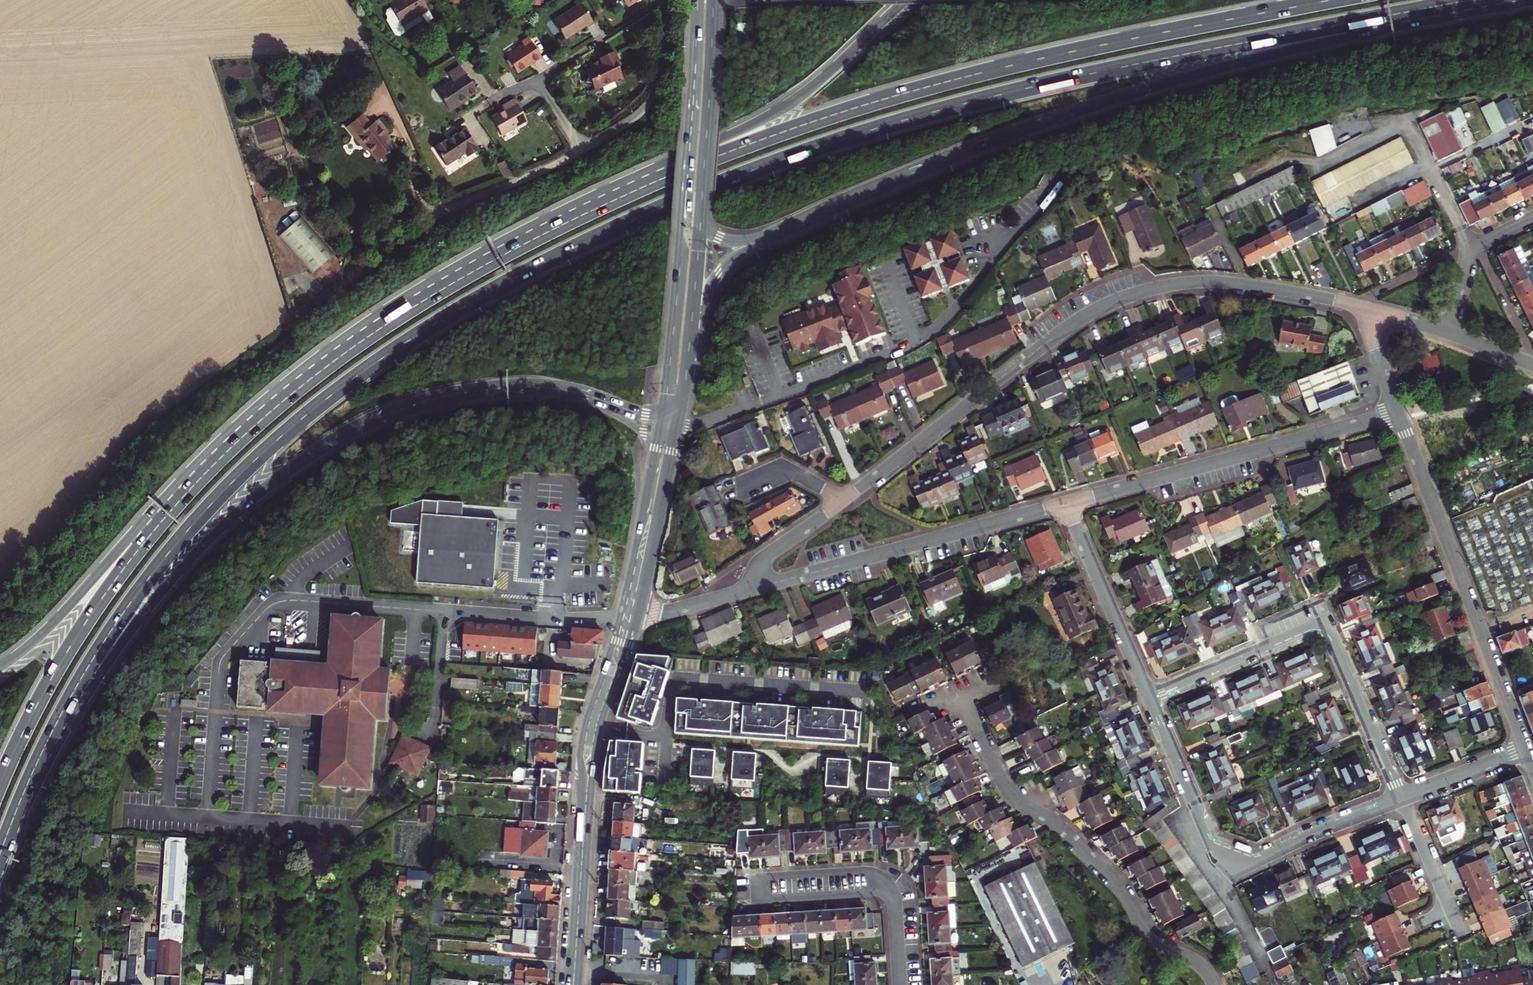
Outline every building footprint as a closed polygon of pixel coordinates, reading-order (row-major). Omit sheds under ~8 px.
[(427,12),(420,0),(395,0),(387,4),(401,27),(427,12)] [(583,32),(590,28),(588,26),(578,9),(551,25),(561,42),(577,33),(582,30),(583,32)] [(530,64),(537,59),(526,43),(525,41),(517,46),(518,49),(501,60),(512,76),(530,64)] [(618,62),(614,53),(602,58),(597,60),(598,62),(590,66),(590,68),(585,70),(595,92),(622,79),(616,70),(613,63),(618,62)] [(436,93),(449,112),(462,103),(461,102),(467,98),(476,92),(464,74),(460,67),(447,76),(451,82),(436,93)] [(502,136),(526,121),(515,105),(513,102),(503,108),(505,111),(500,114),(491,120),(502,136)] [(1509,103),(1498,108),(1508,128),(1519,123),(1509,103)] [(1481,114),(1493,138),(1506,132),(1493,107),(1481,114)] [(1508,128),(1498,108),(1496,109),(1506,129),(1508,128)] [(1461,113),(1449,119),(1455,133),(1467,127),(1461,113)] [(371,126),(363,116),(348,128),(368,151),(369,150),(379,162),(387,155),(396,148),(390,140),(387,136),(389,134),(378,120),(371,126)] [(1446,117),(1425,127),(1444,165),(1465,155),(1446,117)] [(1312,133),(1313,136),(1332,131),(1331,128),(1312,133)] [(456,134),(432,149),(445,169),(465,157),(467,159),(478,151),(463,129),(456,134)] [(1337,151),(1332,131),(1313,136),(1319,160),(1337,151)] [(1404,140),(1397,143),(1403,155),(1410,152),(1404,140)] [(1529,155),(1532,153),(1532,146),(1530,140),(1523,143),(1529,155)] [(1513,142),(1499,149),(1502,155),(1516,148),(1513,142)] [(1403,155),(1397,143),(1392,146),(1400,157),(1403,155)] [(1400,157),(1392,146),(1313,185),(1326,210),(1408,169),(1400,157)] [(1417,165),(1410,152),(1403,155),(1410,168),(1417,165)] [(1410,168),(1403,155),(1400,157),(1408,169),(1410,168)] [(1294,169),(1287,173),(1293,185),(1300,182),(1294,169)] [(1280,176),(1287,189),(1293,185),(1287,173),(1280,176)] [(1525,202),(1531,199),(1532,198),(1532,183),(1528,174),(1515,181),(1525,202)] [(1280,176),(1275,178),(1281,192),(1287,189),(1280,176)] [(1211,191),(1203,177),(1197,180),(1204,194),(1211,191)] [(1268,182),(1275,194),(1281,192),(1275,178),(1268,182)] [(1517,205),(1525,202),(1515,181),(1500,188),(1511,209),(1517,205)] [(1262,185),(1269,197),(1275,194),(1268,182),(1262,185)] [(1434,197),(1427,184),(1404,195),(1409,204),(1411,209),(1434,197)] [(1262,185),(1256,188),(1262,201),(1269,197),(1262,185)] [(1249,191),(1256,204),(1262,201),(1256,188),(1249,191)] [(1485,196),(1496,216),(1503,213),(1511,209),(1500,188),(1485,196)] [(1243,194),(1250,207),(1256,204),(1249,191),(1243,194)] [(1237,197),(1243,210),(1250,207),(1243,194),(1237,197)] [(1404,194),(1388,201),(1393,211),(1409,204),(1404,195),(1404,194)] [(1470,202),(1458,208),(1469,229),(1488,220),(1496,216),(1485,196),(1477,200),(1475,195),(1468,199),(1470,202)] [(1231,200),(1237,213),(1243,210),(1237,197),(1231,200)] [(1231,200),(1225,203),(1231,216),(1237,213),(1231,200)] [(1393,211),(1388,201),(1373,209),(1376,214),(1378,219),(1393,211)] [(1218,206),(1225,219),(1231,216),(1225,203),(1218,206)] [(1151,254),(1149,250),(1159,246),(1143,207),(1117,217),(1124,235),(1133,231),(1137,240),(1143,253),(1146,252),(1147,255),(1151,254)] [(1300,215),(1303,222),(1311,239),(1319,235),(1327,231),(1315,207),(1300,215)] [(1358,216),(1360,222),(1376,214),(1373,209),(1358,216)] [(1241,212),(1225,220),(1231,232),(1247,224),(1241,212)] [(336,259),(304,220),(281,240),(312,278),(336,259)] [(1211,257),(1218,253),(1217,250),(1221,248),(1225,246),(1213,221),(1197,229),(1211,257)] [(1444,237),(1436,221),(1421,228),(1429,244),(1438,240),(1444,237)] [(1304,242),(1311,239),(1303,222),(1288,229),(1297,246),(1304,242)] [(1422,248),(1429,244),(1421,228),(1418,223),(1403,231),(1414,252),(1422,248)] [(1113,264),(1100,232),(1097,225),(1090,229),(1073,236),(1070,236),(1078,254),(1087,250),(1091,261),(1094,267),(1096,271),(1106,267),(1113,264)] [(1211,257),(1197,229),(1196,228),(1180,236),(1194,262),(1199,259),(1202,258),(1203,261),(1211,257)] [(1273,236),(1282,253),(1289,249),(1297,246),(1288,229),(1273,236)] [(1388,238),(1398,260),(1406,256),(1414,252),(1403,231),(1388,238)] [(1075,271),(1084,268),(1078,254),(1070,236),(1062,239),(1064,245),(1054,249),(1063,270),(1064,272),(1074,268),(1075,271)] [(1273,236),(1257,244),(1266,261),(1275,256),(1282,253),(1273,236)] [(1371,245),(1383,267),(1391,263),(1398,260),(1388,238),(1387,237),(1371,245)] [(965,265),(956,269),(954,262),(963,259),(955,238),(934,246),(935,248),(929,250),(929,247),(908,255),(915,276),(924,273),(926,279),(918,282),(925,303),(946,296),(945,294),(951,291),(952,294),(973,286),(965,265)] [(1257,244),(1241,252),(1250,269),(1258,265),(1266,261),(1257,244)] [(1357,252),(1368,275),(1375,271),(1383,267),(1371,245),(1357,252)] [(1054,249),(1036,257),(1041,271),(1045,281),(1060,275),(1059,272),(1061,271),(1063,270),(1054,249)] [(1502,267),(1506,275),(1527,265),(1519,250),(1499,260),(1502,267)] [(1527,265),(1506,275),(1510,283),(1514,290),(1532,280),(1532,277),(1527,265)] [(842,308),(830,312),(829,308),(784,323),(793,351),(800,349),(802,354),(810,351),(808,346),(814,344),(815,349),(840,341),(838,336),(850,332),(857,349),(887,338),(863,271),(842,279),(844,286),(835,289),(842,308)] [(1022,279),(1032,301),(1039,298),(1050,293),(1045,281),(1041,271),(1022,279)] [(1021,303),(1013,307),(1019,320),(1027,317),(1022,305),(1032,301),(1022,279),(1013,283),(1021,303)] [(1521,304),(1532,298),(1532,280),(1514,290),(1518,297),(1521,304)] [(951,291),(945,294),(946,296),(948,301),(954,299),(952,294),(951,291)] [(1521,304),(1525,312),(1528,318),(1532,315),(1532,298),(1521,304)] [(1198,308),(1203,319),(1199,321),(1192,324),(1201,344),(1220,336),(1206,305),(1198,308)] [(1005,319),(975,331),(984,353),(999,347),(1014,341),(1007,325),(1019,320),(1013,307),(1001,311),(1005,319)] [(1153,332),(1162,353),(1180,346),(1169,320),(1166,314),(1160,317),(1163,326),(1159,327),(1152,330),(1153,332)] [(1175,317),(1169,320),(1180,346),(1183,353),(1201,344),(1192,324),(1184,327),(1180,329),(1175,317)] [(1309,336),(1311,326),(1296,323),(1282,321),(1277,342),(1305,347),(1304,351),(1320,355),(1324,339),(1309,336)] [(1137,347),(1143,361),(1162,353),(1153,332),(1145,335),(1141,337),(1138,329),(1131,332),(1137,347)] [(969,359),(984,353),(975,331),(956,339),(966,361),(969,359)] [(1143,361),(1137,347),(1131,332),(1123,336),(1126,343),(1122,345),(1116,348),(1125,369),(1143,361)] [(951,350),(957,364),(966,361),(956,339),(948,342),(945,335),(934,339),(941,354),(951,350)] [(840,341),(815,349),(817,355),(842,347),(840,341)] [(1094,349),(1106,378),(1125,369),(1116,348),(1111,350),(1106,352),(1103,345),(1094,349)] [(1087,380),(1079,361),(1077,357),(1070,360),(1054,367),(1057,374),(1062,386),(1069,383),(1071,387),(1075,385),(1087,380)] [(929,361),(907,370),(917,393),(924,390),(939,384),(929,361)] [(1339,403),(1358,396),(1353,382),(1346,362),(1275,388),(1279,399),(1281,401),(1300,394),(1307,414),(1339,403)] [(886,371),(892,386),(902,382),(908,397),(917,393),(907,370),(898,374),(896,367),(886,371)] [(886,371),(873,377),(875,383),(870,385),(880,408),(885,406),(879,391),(892,386),(886,371)] [(1043,383),(1040,384),(1049,405),(1067,398),(1062,386),(1057,374),(1045,379),(1042,381),(1043,383)] [(1030,389),(1039,410),(1049,405),(1040,384),(1030,389)] [(874,411),(880,408),(870,385),(852,393),(862,416),(874,411)] [(852,393),(834,400),(844,423),(847,422),(862,416),(852,393)] [(830,412),(836,427),(844,423),(834,400),(826,403),(823,397),(813,401),(819,416),(830,412)] [(1253,421),(1266,415),(1259,397),(1245,404),(1253,421)] [(1194,400),(1184,405),(1196,434),(1214,426),(1205,403),(1197,407),(1194,400)] [(1243,424),(1244,425),(1248,423),(1253,421),(1245,404),(1239,406),(1236,401),(1233,400),(1226,403),(1239,431),(1241,431),(1239,426),(1241,425),(1243,424)] [(1024,415),(1022,411),(1021,412),(1016,403),(1006,408),(997,412),(1005,431),(1025,421),(1022,416),(1024,415)] [(1221,405),(1220,408),(1229,430),(1226,431),(1228,435),(1231,434),(1231,435),(1239,431),(1226,403),(1221,405)] [(804,404),(796,407),(812,447),(821,444),(804,404)] [(1185,443),(1184,439),(1196,434),(1184,405),(1180,407),(1183,413),(1175,417),(1174,415),(1167,418),(1168,419),(1178,443),(1179,445),(1185,443)] [(793,442),(798,453),(812,447),(796,407),(785,412),(792,429),(788,430),(793,442)] [(1175,417),(1183,413),(1180,407),(1172,410),(1174,415),(1175,417)] [(1000,433),(1005,431),(997,412),(990,415),(991,417),(980,423),(988,441),(1001,436),(1000,433)] [(767,447),(755,419),(718,435),(729,460),(745,453),(753,450),(754,453),(767,447)] [(1160,451),(1178,443),(1168,419),(1161,422),(1162,426),(1152,431),(1160,451)] [(1128,431),(1141,460),(1160,451),(1152,431),(1148,432),(1144,424),(1128,431)] [(962,457),(966,468),(985,461),(972,429),(964,432),(969,442),(963,445),(958,447),(962,457)] [(1100,441),(1087,446),(1094,463),(1102,460),(1107,458),(1108,460),(1117,456),(1107,434),(1099,438),(1100,441)] [(1079,473),(1079,470),(1085,468),(1094,463),(1087,446),(1084,439),(1075,444),(1077,450),(1071,453),(1072,456),(1071,457),(1078,473),(1079,473)] [(1352,452),(1344,454),(1348,467),(1380,457),(1375,440),(1360,444),(1351,447),(1352,452)] [(955,460),(950,462),(946,452),(938,455),(943,466),(951,486),(971,478),(970,476),(966,468),(962,457),(955,460)] [(1033,456),(1018,462),(1027,484),(1042,478),(1033,456)] [(1063,460),(1070,476),(1078,473),(1071,457),(1063,460)] [(1017,488),(1027,484),(1018,462),(1000,469),(1007,485),(1014,482),(1017,488)] [(1321,486),(1316,465),(1297,469),(1306,490),(1321,486)] [(935,469),(939,478),(934,480),(929,482),(938,504),(956,497),(951,486),(943,466),(935,469)] [(1293,493),(1306,490),(1297,469),(1287,472),(1289,479),(1291,487),(1288,488),(1296,507),(1293,493)] [(922,485),(918,486),(915,478),(907,481),(919,512),(938,504),(929,482),(922,485)] [(1414,493),(1411,484),(1391,492),(1394,501),(1414,493)] [(717,535),(721,533),(720,532),(729,528),(722,512),(719,504),(720,503),(713,488),(690,499),(696,514),(699,513),(709,536),(716,533),(717,535)] [(1269,515),(1267,510),(1274,507),(1266,488),(1258,491),(1260,495),(1250,500),(1258,520),(1269,515)] [(1283,489),(1288,509),(1296,507),(1288,488),(1283,489)] [(1419,504),(1416,497),(1401,503),(1404,510),(1419,504)] [(789,500),(746,522),(756,541),(768,535),(765,529),(776,523),(784,519),(786,522),(797,515),(789,500)] [(1250,500),(1231,508),(1240,528),(1258,520),(1250,500)] [(391,512),(390,523),(420,526),(416,584),(493,589),(493,587),(494,573),(498,522),(461,519),(452,519),(453,504),(422,502),(391,512)] [(1365,502),(1355,506),(1358,513),(1368,510),(1365,502)] [(462,505),(453,504),(452,519),(461,519),(462,505)] [(1231,508),(1213,516),(1221,536),(1238,529),(1240,528),(1231,508)] [(1106,520),(1099,523),(1107,543),(1113,540),(1116,546),(1146,533),(1137,513),(1121,520),(1108,525),(1106,520)] [(1201,516),(1192,520),(1201,539),(1209,536),(1210,541),(1221,536),(1213,516),(1202,521),(1201,516)] [(1175,556),(1195,547),(1193,543),(1201,539),(1192,520),(1185,523),(1187,528),(1180,531),(1166,537),(1175,556)] [(504,523),(498,522),(494,573),(500,574),(504,523)] [(1368,528),(1368,529),(1372,540),(1380,537),(1376,525),(1368,528)] [(1238,529),(1221,536),(1226,546),(1242,539),(1238,529)] [(1435,546),(1429,531),(1415,537),(1420,552),(1435,546)] [(1056,572),(1048,553),(1042,540),(1033,544),(1020,550),(1031,575),(1038,572),(1041,579),(1043,578),(1056,572)] [(1303,546),(1284,554),(1295,580),(1303,576),(1314,572),(1303,546)] [(978,587),(1005,575),(1014,571),(1007,553),(997,558),(999,561),(996,563),(992,564),(990,559),(969,568),(978,587)] [(671,578),(673,577),(677,588),(690,582),(701,577),(692,558),(670,568),(672,574),(670,575),(671,578)] [(1368,560),(1342,571),(1346,583),(1350,591),(1377,580),(1368,560)] [(1134,587),(1136,593),(1163,581),(1155,563),(1120,578),(1124,586),(1132,583),(1134,587)] [(1016,575),(1014,571),(1005,575),(1007,579),(1016,575)] [(1288,587),(1281,571),(1273,574),(1274,576),(1265,579),(1266,581),(1259,584),(1268,607),(1279,602),(1284,600),(1280,590),(1288,587)] [(1445,571),(1431,577),(1434,584),(1447,578),(1445,571)] [(917,588),(926,610),(936,605),(939,612),(947,609),(950,605),(948,600),(959,595),(949,573),(934,580),(917,588)] [(1268,607),(1259,584),(1257,580),(1232,591),(1235,597),(1239,608),(1246,605),(1250,615),(1257,612),(1268,607)] [(1166,607),(1172,604),(1170,599),(1163,581),(1136,593),(1138,599),(1140,604),(1133,607),(1137,616),(1164,603),(1166,607)] [(1434,584),(1407,595),(1411,605),(1439,594),(1437,590),(1434,584)] [(884,591),(885,593),(880,596),(863,603),(873,627),(906,612),(895,587),(884,591)] [(1362,620),(1365,627),(1378,621),(1367,596),(1343,606),(1349,618),(1351,624),(1362,620)] [(1075,597),(1053,607),(1058,618),(1080,608),(1075,597)] [(1232,607),(1214,615),(1224,638),(1236,633),(1242,631),(1237,621),(1244,618),(1239,608),(1235,597),(1228,600),(1232,607)] [(809,613),(813,623),(801,628),(808,644),(820,639),(819,635),(847,623),(849,623),(840,600),(818,609),(809,613)] [(1451,630),(1453,629),(1449,619),(1448,619),(1446,616),(1445,613),(1446,613),(1441,600),(1418,610),(1422,620),(1428,621),(1434,635),(1436,635),(1451,630)] [(1058,618),(1064,632),(1087,622),(1084,617),(1080,608),(1058,618)] [(700,626),(704,636),(691,641),(697,657),(711,651),(710,649),(741,637),(731,613),(709,622),(700,626)] [(790,632),(782,613),(769,619),(756,624),(765,647),(790,637),(795,649),(808,644),(801,628),(790,632)] [(1185,616),(1195,639),(1202,636),(1207,646),(1214,643),(1224,638),(1214,615),(1196,622),(1192,613),(1185,616)] [(1189,641),(1195,639),(1185,616),(1179,619),(1183,629),(1165,636),(1175,659),(1186,654),(1193,651),(1189,641)] [(1368,634),(1357,638),(1361,647),(1365,655),(1388,645),(1385,637),(1391,635),(1384,619),(1378,621),(1365,627),(1368,634)] [(381,623),(334,620),(331,669),(330,673),(319,673),(319,668),(275,665),(274,670),(267,669),(268,665),(241,663),(238,710),(264,712),(265,707),(272,708),(271,712),(316,715),(316,711),(328,712),(328,716),(323,786),(370,789),(375,719),(388,720),(390,696),(391,673),(378,672),(381,623)] [(1091,620),(1087,622),(1064,632),(1070,646),(1098,634),(1091,620)] [(819,635),(820,639),(821,640),(845,630),(846,629),(847,628),(847,627),(848,625),(847,623),(819,635)] [(463,651),(536,657),(538,630),(532,629),(530,629),(530,628),(509,627),(509,628),(506,627),(495,627),(491,626),(491,625),(476,624),(476,625),(473,625),(465,625),(463,651)] [(1456,643),(1459,650),(1462,657),(1464,664),(1467,670),(1470,677),(1483,672),(1481,665),(1478,658),(1476,652),(1473,645),(1470,638),(1468,631),(1465,624),(1453,629),(1451,630),(1454,637),(1456,643)] [(1524,630),(1498,639),(1500,644),(1504,654),(1530,645),(1524,630)] [(601,633),(573,632),(572,645),(557,644),(556,657),(576,659),(596,660),(599,651),(600,647),(601,633)] [(1158,667),(1175,659),(1165,636),(1164,633),(1147,640),(1148,644),(1142,646),(1147,659),(1154,657),(1156,661),(1158,667)] [(1396,641),(1388,645),(1399,669),(1401,668),(1406,666),(1396,641)] [(970,642),(958,649),(967,668),(971,666),(973,671),(977,669),(982,666),(970,642)] [(1382,668),(1385,675),(1399,669),(1388,645),(1365,655),(1369,666),(1372,672),(1382,668)] [(989,663),(994,661),(987,647),(983,650),(989,663)] [(958,649),(945,655),(956,679),(962,676),(965,675),(963,670),(967,668),(958,649)] [(275,661),(275,665),(319,668),(320,653),(289,651),(289,662),(275,661)] [(1313,656),(1295,664),(1304,686),(1305,689),(1314,686),(1312,683),(1322,679),(1323,679),(1319,669),(1313,656)] [(670,661),(639,659),(622,703),(615,721),(622,724),(623,724),(636,728),(637,724),(651,729),(669,676),(665,675),(670,661)] [(935,659),(923,665),(932,685),(936,683),(938,688),(943,685),(947,684),(935,659)] [(1081,668),(1081,666),(1091,661),(1091,659),(1078,665),(1079,668),(1081,668)] [(1081,666),(1081,668),(1082,670),(1092,664),(1091,661),(1081,666)] [(1080,686),(1086,684),(1093,701),(1116,690),(1112,681),(1109,673),(1098,678),(1092,664),(1082,670),(1080,671),(1082,676),(1076,678),(1080,686)] [(1280,697),(1304,686),(1295,664),(1285,668),(1277,671),(1282,681),(1275,684),(1280,697)] [(1406,666),(1401,668),(1404,674),(1412,671),(1409,664),(1407,665),(1406,666)] [(930,692),(928,687),(932,685),(923,665),(904,675),(913,694),(919,691),(921,696),(926,694),(930,692)] [(1382,694),(1385,703),(1409,693),(1399,669),(1385,675),(1388,682),(1378,686),(1382,694)] [(563,681),(563,674),(542,672),(534,671),(533,685),(562,687),(563,681)] [(901,701),(903,705),(910,702),(915,699),(913,694),(904,675),(902,672),(895,676),(897,681),(888,685),(897,703),(901,701)] [(1247,684),(1259,712),(1282,702),(1280,697),(1275,684),(1268,687),(1264,677),(1258,679),(1247,684)] [(479,681),(452,678),(451,688),(478,691),(479,681)] [(524,684),(507,683),(507,691),(524,693),(524,684)] [(1229,692),(1233,702),(1226,704),(1231,717),(1247,711),(1250,717),(1259,713),(1259,712),(1247,684),(1237,688),(1229,692)] [(1453,684),(1434,692),(1439,703),(1457,696),(1453,684)] [(1518,690),(1521,697),(1532,692),(1532,686),(1532,684),(1518,690)] [(561,698),(562,687),(533,685),(531,707),(560,710),(561,698)] [(1488,685),(1458,695),(1462,706),(1464,706),(1493,696),(1491,691),(1488,685)] [(1116,690),(1093,701),(1104,724),(1117,718),(1114,711),(1123,707),(1120,700),(1116,690)] [(1009,692),(999,696),(1009,717),(1019,712),(1009,692)] [(1521,697),(1523,703),(1524,707),(1532,703),(1532,692),(1521,697)] [(1403,716),(1406,723),(1420,717),(1409,693),(1385,703),(1390,713),(1393,721),(1403,716)] [(989,702),(991,706),(986,709),(994,727),(1002,723),(1005,728),(1012,724),(1009,717),(999,696),(992,700),(989,702)] [(1320,704),(1317,696),(1311,699),(1309,699),(1305,701),(1308,709),(1320,704)] [(1495,702),(1493,696),(1464,706),(1468,718),(1491,710),(1497,708),(1495,702)] [(1226,704),(1219,707),(1215,697),(1210,700),(1198,704),(1208,727),(1231,717),(1226,704)] [(181,709),(197,710),(197,703),(181,702),(181,709)] [(863,717),(679,703),(677,738),(861,752),(863,717)] [(1524,707),(1526,712),(1528,716),(1532,714),(1532,703),(1524,707)] [(1190,735),(1208,727),(1198,704),(1180,712),(1185,725),(1190,735)] [(1311,715),(1318,732),(1342,722),(1338,713),(1335,705),(1323,711),(1320,704),(1308,709),(1302,711),(1305,718),(1311,715)] [(531,707),(523,706),(522,712),(541,714),(539,733),(556,734),(558,734),(559,722),(560,710),(531,707)] [(1491,710),(1468,718),(1475,738),(1485,735),(1498,730),(1491,710)] [(927,712),(909,720),(915,733),(923,729),(936,723),(934,718),(933,715),(929,717),(927,712)] [(1403,744),(1406,751),(1430,741),(1423,725),(1429,722),(1426,714),(1420,717),(1406,723),(1409,731),(1399,735),(1403,744)] [(1459,716),(1447,720),(1450,725),(1461,721),(1459,716)] [(936,723),(923,729),(929,741),(956,728),(954,723),(952,720),(947,722),(945,718),(936,723)] [(1117,718),(1104,724),(1114,748),(1137,737),(1132,728),(1129,721),(1120,725),(1117,718)] [(1021,722),(1017,723),(1023,734),(1027,732),(1021,722)] [(1317,752),(1320,759),(1340,750),(1337,743),(1349,738),(1346,731),(1342,722),(1318,732),(1325,748),(1317,752)] [(1020,748),(1024,746),(1026,749),(1046,740),(1040,727),(1028,732),(1016,739),(1018,743),(1020,748)] [(958,733),(956,728),(929,741),(920,745),(923,751),(931,747),(935,754),(957,743),(955,738),(960,736),(958,733)] [(1468,746),(1460,728),(1453,731),(1461,748),(1468,746)] [(1217,730),(1210,733),(1214,741),(1219,738),(1220,738),(1217,730)] [(539,733),(520,731),(519,737),(541,738),(540,743),(538,743),(536,765),(537,765),(537,770),(560,772),(566,772),(567,764),(561,764),(558,769),(555,768),(556,754),(557,744),(555,744),(556,734),(539,733)] [(1452,732),(1446,734),(1453,752),(1460,749),(1452,732)] [(402,735),(390,764),(419,777),(431,748),(402,735)] [(1137,737),(1114,748),(1126,774),(1138,767),(1135,761),(1145,756),(1141,746),(1137,737)] [(1030,758),(1033,756),(1035,760),(1055,751),(1049,738),(1046,740),(1026,749),(1028,754),(1030,758)] [(1222,745),(1210,750),(1213,757),(1202,762),(1205,771),(1209,779),(1232,769),(1225,753),(1244,745),(1242,738),(1228,744),(1228,743),(1222,745)] [(1214,741),(1207,743),(1210,750),(1222,745),(1219,738),(1214,741)] [(1436,738),(1430,741),(1406,751),(1413,766),(1425,761),(1436,757),(1434,751),(1440,748),(1436,738)] [(536,765),(538,743),(530,742),(528,764),(536,765)] [(620,745),(610,745),(605,765),(603,795),(640,797),(643,747),(620,745)] [(1436,757),(1442,754),(1440,748),(1434,751),(1436,757)] [(965,749),(943,760),(943,762),(938,765),(943,776),(949,773),(976,761),(973,756),(971,752),(967,754),(965,749)] [(1058,749),(1055,751),(1035,760),(1037,765),(1039,768),(1043,766),(1045,771),(1064,762),(1058,749)] [(715,755),(692,753),(690,788),(712,790),(715,755)] [(756,758),(733,756),(731,791),(753,793),(756,758)] [(1365,775),(1358,760),(1337,769),(1348,795),(1369,786),(1365,775)] [(976,761),(949,773),(955,786),(977,775),(975,771),(979,769),(978,766),(976,761)] [(454,771),(454,764),(440,763),(440,770),(454,771)] [(850,764),(827,763),(825,798),(848,799),(850,764)] [(891,767),(868,765),(866,801),(889,802),(891,767)] [(1099,766),(1090,770),(1095,780),(1103,775),(1099,766)] [(1056,785),(1052,787),(1054,791),(1057,798),(1084,785),(1081,777),(1082,776),(1078,767),(1053,779),(1056,785)] [(1138,767),(1126,774),(1135,795),(1158,784),(1154,775),(1151,770),(1141,774),(1138,767)] [(537,770),(515,768),(515,779),(525,780),(525,786),(539,788),(559,789),(560,781),(560,772),(537,770)] [(1230,797),(1242,792),(1232,769),(1209,779),(1213,789),(1215,795),(1227,790),(1230,797)] [(926,773),(919,776),(923,785),(930,781),(926,773)] [(980,781),(977,775),(955,786),(951,788),(957,802),(979,791),(976,786),(981,783),(980,781)] [(1321,796),(1328,792),(1321,776),(1297,786),(1308,813),(1319,809),(1326,806),(1321,796)] [(1524,776),(1494,788),(1497,797),(1499,797),(1528,786),(1526,782),(1524,776)] [(1300,817),(1308,813),(1297,786),(1279,794),(1272,779),(1266,781),(1279,813),(1286,810),(1291,821),(1300,817)] [(1135,795),(1142,811),(1165,801),(1162,793),(1158,784),(1135,795)] [(1066,806),(1069,812),(1077,808),(1087,803),(1083,794),(1088,792),(1084,785),(1057,798),(1059,802),(1062,808),(1066,806)] [(1530,792),(1528,786),(1499,797),(1501,803),(1496,805),(1497,809),(1504,806),(1531,796),(1530,792)] [(558,797),(559,789),(539,788),(538,795),(510,793),(509,801),(525,802),(558,804),(558,797)] [(1507,815),(1532,806),(1532,800),(1531,796),(1504,806),(1507,815)] [(1080,816),(1083,815),(1085,819),(1106,809),(1100,797),(1087,803),(1077,808),(1079,813),(1080,816)] [(1444,804),(1429,810),(1438,831),(1440,836),(1457,829),(1455,824),(1464,820),(1456,799),(1444,804)] [(962,811),(967,823),(978,817),(994,810),(992,806),(990,802),(986,804),(984,800),(962,811)] [(1258,800),(1231,811),(1240,831),(1253,825),(1266,820),(1258,800)] [(557,814),(558,804),(525,802),(524,822),(536,823),(556,825),(557,814)] [(1272,802),(1263,805),(1267,813),(1275,810),(1272,802)] [(445,816),(446,806),(437,806),(437,816),(445,816)] [(1001,806),(994,810),(978,817),(984,830),(989,827),(1012,817),(1010,813),(1008,809),(1003,811),(1001,806)] [(1507,815),(1506,816),(1509,825),(1532,817),(1532,806),(1507,815)] [(423,807),(423,822),(435,823),(436,808),(423,807)] [(637,827),(638,810),(618,809),(618,810),(617,818),(617,824),(617,826),(637,827)] [(1111,820),(1106,809),(1085,819),(1082,820),(1084,824),(1086,828),(1089,826),(1091,830),(1111,820)] [(1485,813),(1489,822),(1497,819),(1493,810),(1485,813)] [(1162,821),(1157,814),(1144,823),(1149,829),(1149,830),(1152,834),(1156,840),(1161,846),(1162,847),(1165,852),(1169,858),(1173,863),(1174,863),(1178,870),(1182,875),(1185,879),(1186,882),(1191,888),(1195,894),(1199,899),(1204,906),(1207,911),(1208,911),(1212,917),(1215,922),(1228,915),(1228,913),(1225,909),(1220,902),(1216,897),(1211,890),(1208,885),(1203,879),(1199,872),(1194,867),(1190,861),(1186,855),(1182,849),(1178,843),(1173,837),(1169,830),(1165,825),(1162,821)] [(989,827),(996,841),(1008,835),(1022,828),(1021,824),(1018,819),(1014,822),(1012,817),(989,827)] [(1513,834),(1532,827),(1532,817),(1509,825),(1506,827),(1509,836),(1513,834)] [(548,847),(549,834),(536,833),(536,823),(524,822),(520,822),(520,830),(506,828),(504,854),(518,854),(519,848),(523,848),(522,855),(522,857),(547,859),(548,847)] [(890,848),(890,854),(898,853),(906,853),(905,832),(904,824),(881,826),(882,834),(883,849),(890,848)] [(1008,835),(1014,848),(1027,842),(1035,838),(1038,836),(1036,831),(1034,829),(1031,830),(1029,825),(1022,828),(1008,835)] [(637,827),(617,826),(616,833),(615,841),(636,843),(641,839),(642,832),(638,827),(637,827)] [(1532,838),(1532,827),(1513,834),(1516,844),(1517,844),(1532,838)] [(1105,848),(1108,846),(1110,850),(1130,841),(1124,828),(1101,838),(1103,843),(1105,848)] [(1504,837),(1501,828),(1493,831),(1498,840),(1504,837)] [(933,846),(931,829),(905,832),(906,853),(915,852),(922,851),(921,848),(933,846)] [(799,857),(799,862),(806,862),(815,861),(813,839),(813,832),(797,833),(798,841),(790,842),(791,858),(799,857)] [(1411,856),(1404,839),(1396,842),(1392,832),(1384,835),(1373,840),(1382,862),(1401,854),(1403,860),(1411,856)] [(876,855),(875,850),(883,849),(882,834),(859,836),(861,857),(871,856),(876,855)] [(767,844),(767,835),(741,839),(740,863),(753,861),(754,867),(763,866),(769,865),(767,844)] [(861,857),(859,836),(836,838),(837,853),(838,860),(845,859),(845,858),(851,858),(861,857)] [(190,839),(167,838),(160,940),(159,961),(158,977),(173,978),(172,984),(180,984),(181,979),(190,839)] [(837,853),(836,838),(813,839),(815,861),(822,860),(830,859),(830,854),(837,853)] [(1134,838),(1130,841),(1110,850),(1113,855),(1114,859),(1119,856),(1121,861),(1141,852),(1134,838)] [(1517,844),(1520,853),(1521,853),(1532,849),(1532,838),(1517,844)] [(1357,847),(1360,856),(1353,859),(1358,872),(1364,886),(1371,883),(1365,869),(1382,862),(1373,840),(1362,844),(1357,847)] [(636,843),(615,841),(615,849),(615,850),(614,857),(639,858),(652,859),(653,844),(636,843)] [(791,858),(790,842),(767,844),(769,865),(779,864),(784,864),(784,858),(791,858)] [(1513,856),(1510,847),(1502,849),(1506,858),(1513,856)] [(1532,859),(1532,849),(1521,853),(1525,862),(1532,859)] [(1324,860),(1333,882),(1335,886),(1353,879),(1357,889),(1364,886),(1358,872),(1353,859),(1346,862),(1342,852),(1335,855),(1324,860)] [(1133,877),(1137,876),(1138,879),(1160,869),(1154,856),(1129,868),(1131,873),(1133,877)] [(1506,858),(1511,867),(1516,865),(1513,856),(1506,858)] [(639,858),(614,857),(614,866),(613,874),(638,876),(639,858)] [(954,857),(932,859),(933,872),(928,872),(929,882),(929,887),(950,886),(948,865),(955,865),(954,857)] [(1464,879),(1467,889),(1493,878),(1500,875),(1493,857),(1484,860),(1460,871),(1464,879)] [(1525,862),(1523,862),(1527,872),(1528,872),(1532,870),(1532,859),(1525,862)] [(1304,879),(1309,891),(1314,902),(1326,898),(1324,891),(1335,886),(1333,882),(1324,860),(1313,864),(1307,866),(1311,876),(1304,879)] [(1066,947),(1077,942),(1037,861),(985,887),(1024,968),(1050,956),(1066,947)] [(955,869),(955,865),(948,865),(950,886),(959,885),(958,871),(955,869)] [(1148,890),(1168,880),(1163,868),(1160,869),(1138,879),(1141,884),(1143,888),(1146,886),(1148,890)] [(340,880),(341,870),(329,869),(329,879),(340,880)] [(419,881),(432,882),(433,873),(408,871),(407,880),(419,881)] [(526,873),(501,871),(500,878),(525,881),(526,873)] [(1304,879),(1298,882),(1294,872),(1287,874),(1276,879),(1286,901),(1309,891),(1304,879)] [(638,876),(613,874),(612,882),(612,889),(640,891),(641,876),(638,876)] [(1471,897),(1475,906),(1500,895),(1493,878),(1467,889),(1471,897)] [(1257,913),(1286,901),(1276,879),(1266,883),(1268,887),(1263,889),(1260,890),(1249,894),(1257,913)] [(419,889),(419,881),(407,880),(407,888),(419,889)] [(525,900),(505,899),(504,903),(529,905),(561,908),(562,901),(562,897),(557,897),(557,893),(554,892),(554,883),(527,881),(525,900)] [(1385,894),(1392,912),(1418,901),(1415,892),(1411,883),(1385,894)] [(936,910),(952,909),(950,886),(929,887),(930,896),(930,903),(935,903),(936,910)] [(639,905),(640,891),(612,889),(611,897),(611,904),(639,905)] [(1157,913),(1177,903),(1172,891),(1148,902),(1151,907),(1152,911),(1156,909),(1157,913)] [(1479,916),(1482,923),(1508,912),(1500,895),(1475,906),(1479,916)] [(430,911),(431,898),(425,897),(423,923),(430,924),(430,911)] [(1156,918),(1158,923),(1162,921),(1163,925),(1183,915),(1177,903),(1157,913),(1154,914),(1156,918)] [(642,914),(642,905),(639,905),(611,904),(610,914),(609,922),(630,923),(631,913),(642,914)] [(1528,904),(1508,912),(1482,923),(1486,932),(1489,941),(1492,947),(1513,938),(1511,933),(1520,929),(1517,923),(1532,915),(1532,914),(1532,912),(1528,904)] [(524,918),(529,919),(560,921),(561,916),(561,908),(529,905),(528,913),(507,911),(507,917),(524,918)] [(933,933),(954,932),(952,909),(936,910),(936,918),(932,918),(932,925),(933,933)] [(443,920),(444,913),(430,911),(430,924),(438,924),(438,919),(443,920)] [(860,915),(852,916),(854,937),(878,935),(877,919),(869,920),(869,915),(860,915)] [(1228,915),(1215,922),(1216,924),(1230,917),(1228,915)] [(838,917),(840,939),(854,937),(852,916),(844,917),(838,917)] [(1181,939),(1203,929),(1197,916),(1178,925),(1180,930),(1177,931),(1179,934),(1181,939)] [(1241,971),(1245,979),(1248,984),(1251,984),(1263,979),(1259,971),(1255,964),(1250,955),(1247,949),(1243,942),(1239,935),(1236,928),(1238,927),(1234,920),(1232,916),(1230,917),(1216,924),(1219,929),(1220,931),(1222,935),(1227,945),(1230,951),(1233,957),(1236,963),(1241,971)] [(1369,926),(1376,943),(1401,933),(1398,926),(1394,916),(1369,926)] [(825,940),(840,939),(838,917),(830,918),(823,919),(825,940)] [(560,929),(560,921),(529,919),(528,929),(523,928),(523,931),(528,932),(559,934),(560,929)] [(808,920),(810,941),(825,940),(823,919),(815,919),(808,920)] [(796,951),(810,949),(810,941),(808,920),(799,921),(794,921),(795,943),(796,951)] [(778,923),(780,944),(795,943),(794,921),(784,922),(778,923)] [(140,957),(142,922),(132,922),(129,956),(136,956),(140,957)] [(771,923),(764,924),(765,945),(780,944),(778,923),(771,923)] [(665,925),(644,924),(644,933),(647,933),(664,934),(665,925)] [(765,945),(764,924),(750,925),(735,927),(734,948),(747,947),(748,951),(757,954),(765,954),(765,945)] [(523,931),(513,930),(512,940),(521,941),(521,942),(527,943),(528,932),(523,931)] [(642,943),(635,943),(636,932),(608,930),(608,932),(607,944),(606,956),(606,958),(641,960),(642,943)] [(559,942),(559,934),(528,932),(527,943),(521,942),(521,941),(512,940),(512,946),(558,950),(559,942)] [(939,957),(955,956),(954,932),(933,933),(933,942),(934,949),(939,949),(939,957)] [(1384,961),(1408,951),(1405,944),(1401,933),(1376,943),(1384,961)] [(159,961),(160,940),(149,939),(148,961),(159,961)] [(1266,946),(1272,958),(1286,952),(1280,939),(1266,946)] [(780,952),(780,944),(765,945),(765,954),(780,952)] [(558,957),(558,950),(512,946),(504,945),(498,945),(497,951),(530,954),(530,955),(540,956),(539,961),(557,962),(558,957)] [(747,947),(734,948),(734,953),(733,956),(748,955),(748,951),(747,947)] [(1356,954),(1363,951),(1361,947),(1346,953),(1348,958),(1349,957),(1356,954)] [(1363,951),(1356,954),(1362,968),(1370,964),(1363,951)] [(733,956),(734,953),(723,952),(722,964),(733,965),(733,956)] [(858,963),(864,963),(863,954),(855,955),(856,963),(858,963)] [(1281,980),(1282,979),(1296,972),(1288,957),(1287,954),(1272,961),(1271,962),(1281,980)] [(111,971),(112,956),(104,955),(103,970),(111,971)] [(936,979),(957,978),(963,977),(961,955),(955,956),(939,957),(940,963),(935,964),(936,972),(936,979)] [(514,959),(480,956),(480,964),(513,967),(514,959)] [(1349,957),(1348,958),(1342,960),(1343,963),(1344,966),(1351,963),(1349,957)] [(247,961),(246,978),(245,984),(250,984),(250,979),(253,976),(254,961),(247,961)] [(680,984),(697,984),(698,963),(664,961),(664,971),(664,978),(681,979),(680,984)] [(1392,965),(1393,972),(1404,970),(1402,961),(1392,965)] [(129,962),(122,962),(120,984),(127,984),(129,964),(129,962)] [(157,963),(148,962),(147,978),(156,978),(157,963)] [(880,968),(874,969),(873,962),(864,963),(858,963),(860,984),(865,984),(881,984),(880,974),(880,968)] [(1344,966),(1343,963),(1335,966),(1337,971),(1342,984),(1351,984),(1344,966)] [(758,972),(759,966),(734,965),(733,978),(758,979),(758,972)] [(1223,970),(1227,978),(1236,973),(1232,965),(1223,970)] [(527,978),(526,984),(550,984),(550,982),(550,979),(548,978),(549,970),(532,969),(531,967),(517,966),(516,977),(527,978)] [(1514,972),(1502,974),(1504,984),(1524,984),(1523,979),(1520,966),(1513,968),(1514,972)] [(1482,973),(1476,974),(1475,969),(1463,971),(1464,981),(1465,984),(1484,984),(1482,973)] [(1529,971),(1530,978),(1523,979),(1524,984),(1532,984),(1532,970),(1529,971)] [(1488,972),(1482,973),(1484,984),(1504,984),(1502,974),(1488,976),(1488,972)] [(1299,977),(1303,984),(1306,984),(1310,983),(1306,974),(1299,977)]
